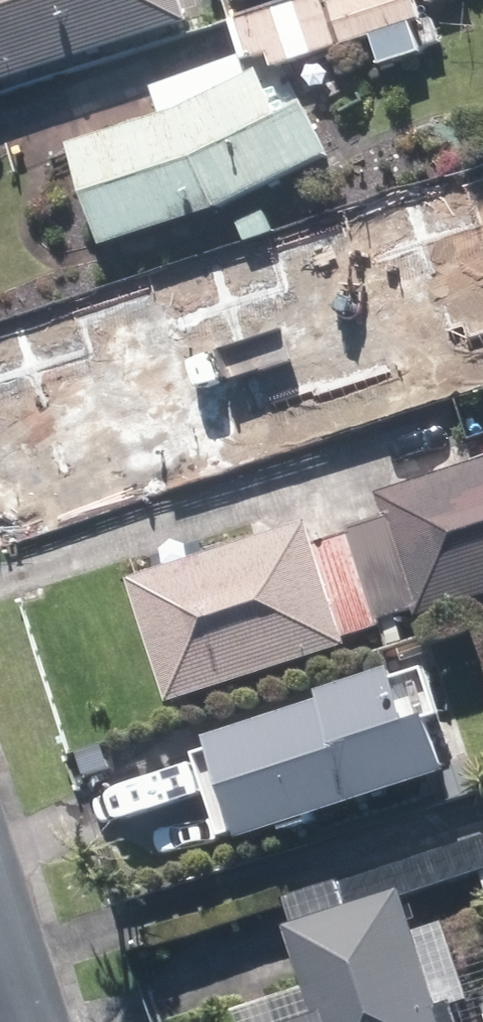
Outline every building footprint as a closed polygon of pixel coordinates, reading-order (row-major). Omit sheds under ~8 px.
[(207,30),(197,0),(0,0),(0,94),(207,30)] [(244,23),(257,65),(278,58),(282,70),(383,38),(391,63),(426,50),(417,26),(432,21),(425,0),(350,0),(334,6),(332,0),(315,0),(244,23)] [(427,32),(433,47),(448,43),(442,27),(427,32)] [(253,62),(168,88),(177,117),(83,146),(115,247),(231,212),(344,157),(320,107),(296,120),(272,71),(257,78),(253,62)] [(463,185),(482,255),(482,180),(463,185)] [(227,288),(243,338),(137,374),(169,469),(337,413),(290,267),(227,288)] [(359,525),(361,533),(388,622),(428,609),(430,617),(482,600),(482,466),(392,495),(398,513),(359,525)] [(388,622),(361,533),(324,544),(319,525),(141,581),(178,701),(356,647),(359,657),(396,646),(388,622)] [(433,731),(417,683),(233,742),(265,842),(470,776),(454,725),(433,731)] [(461,856),(470,882),(482,878),(482,849),(461,856)] [(449,858),(422,865),(430,891),(457,884),(449,858)] [(298,927),(320,992),(249,1016),(251,1021),(455,1021),(412,890),(298,927)]
